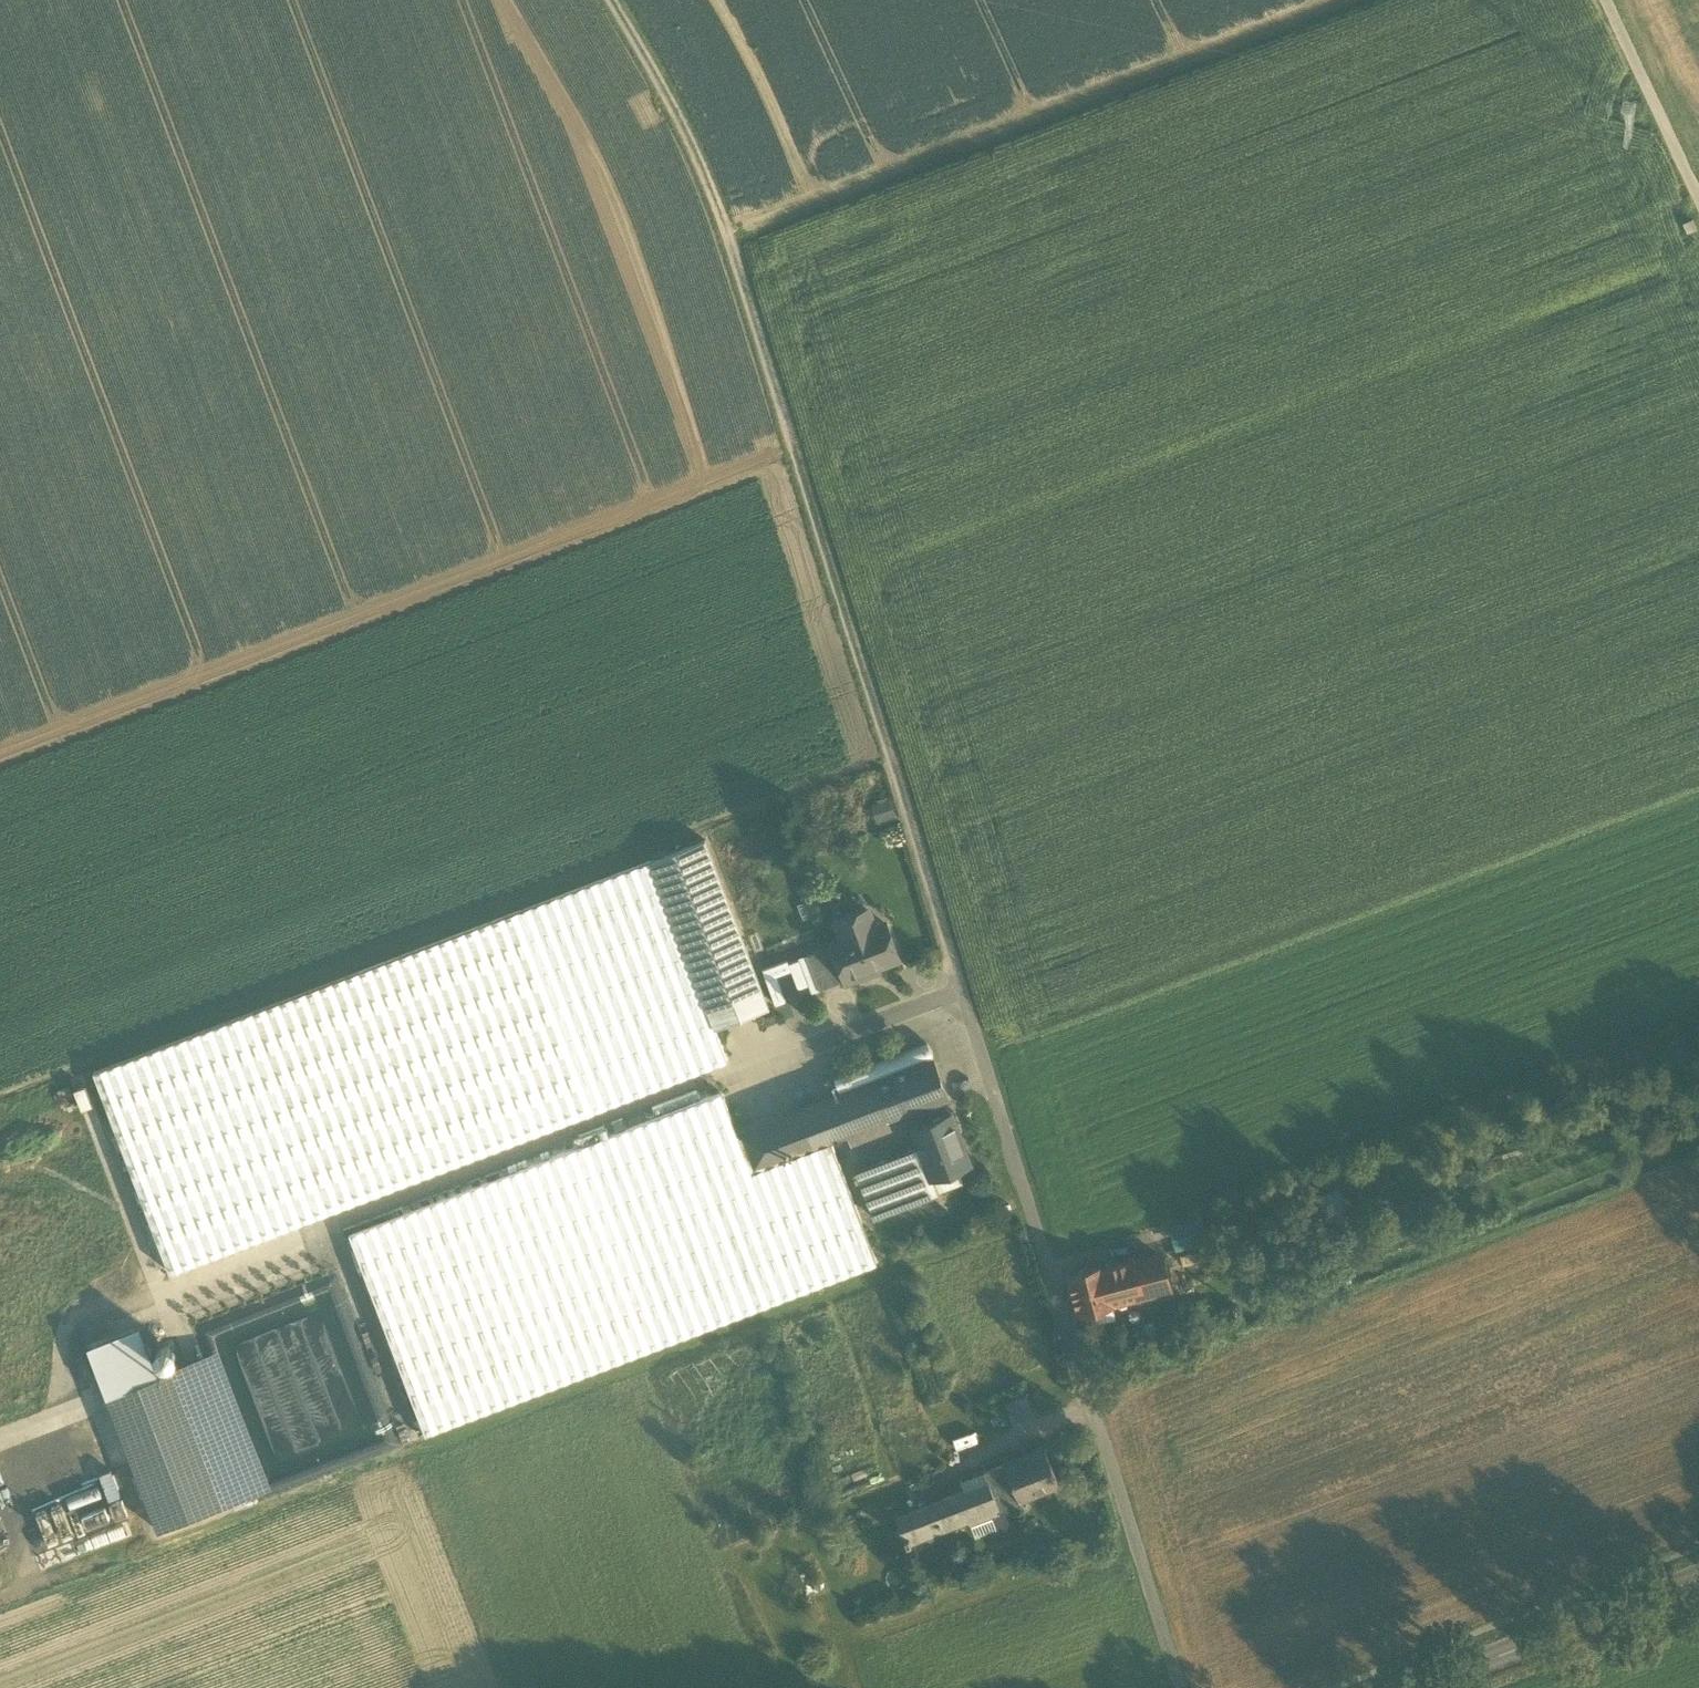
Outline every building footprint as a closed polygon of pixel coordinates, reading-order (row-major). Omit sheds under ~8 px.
[(880,821),(899,814),(892,793),(873,800),(880,821)] [(651,860),(715,1027),(769,1007),(705,840),(651,860)] [(110,1116),(170,1272),(727,1061),(651,860),(94,1072),(110,1116)] [(846,979),(847,982),(870,974),(868,970),(899,958),(885,923),(875,927),(869,912),(837,924),(842,939),(832,943),(832,944),(846,979)] [(806,954),(820,989),(846,979),(832,944),(806,954)] [(813,992),(820,989),(806,954),(800,957),(813,992)] [(834,1077),(840,1092),(933,1057),(927,1041),(834,1077)] [(895,1073),(909,1111),(946,1097),(932,1060),(895,1073)] [(895,1073),(834,1097),(848,1134),(888,1119),(909,1111),(895,1073)] [(349,1233),(425,1433),(877,1262),(831,1141),(752,1171),(738,1134),(722,1092),(349,1233)] [(834,1140),(848,1134),(834,1097),(820,1102),(834,1140)] [(831,1141),(834,1140),(820,1102),(738,1134),(752,1171),(831,1141)] [(913,1128),(920,1146),(931,1178),(933,1177),(969,1164),(957,1133),(958,1132),(951,1114),(913,1128)] [(612,1122),(615,1131),(626,1127),(622,1118),(612,1122)] [(888,1119),(848,1134),(851,1144),(892,1128),(888,1119)] [(579,1134),(583,1144),(608,1135),(604,1125),(579,1134)] [(939,1193),(933,1177),(931,1178),(920,1146),(856,1171),(873,1217),(939,1193)] [(1227,1227),(1232,1240),(1245,1235),(1240,1223),(1227,1227)] [(1078,1312),(1090,1308),(1112,1303),(1114,1302),(1110,1289),(1135,1283),(1138,1296),(1167,1289),(1158,1253),(1069,1276),(1078,1312)] [(221,1311),(255,1420),(293,1409),(303,1440),(378,1416),(335,1282),(331,1283),(330,1280),(286,1294),(285,1291),(221,1311)] [(1110,1289),(1114,1302),(1138,1296),(1135,1283),(1110,1289)] [(1115,1317),(1112,1303),(1090,1308),(1094,1323),(1115,1317)] [(1161,1313),(1164,1324),(1179,1320),(1181,1328),(1191,1325),(1186,1307),(1161,1313)] [(88,1346),(107,1394),(158,1374),(139,1326),(88,1346)] [(160,1346),(156,1352),(157,1359),(163,1364),(170,1363),(174,1357),(173,1350),(168,1345),(160,1346)] [(171,1369),(224,1505),(269,1487),(217,1352),(171,1369)] [(224,1505),(171,1369),(158,1374),(107,1394),(160,1530),(224,1505)] [(1007,1399),(1015,1420),(1036,1412),(1028,1391),(1007,1399)] [(1004,1463),(1019,1500),(1020,1499),(1059,1484),(1044,1447),(1004,1463)] [(987,1481),(953,1494),(958,1506),(964,1504),(968,1520),(969,1523),(1022,1503),(1020,1499),(1019,1500),(1004,1463),(983,1471),(987,1481)] [(101,1472),(111,1498),(123,1493),(113,1468),(101,1472)] [(907,1544),(968,1520),(964,1504),(958,1506),(953,1494),(896,1516),(907,1544)] [(87,1526),(130,1514),(125,1500),(83,1512),(87,1526)] [(45,1536),(69,1535),(66,1506),(43,1508),(45,1536)]
